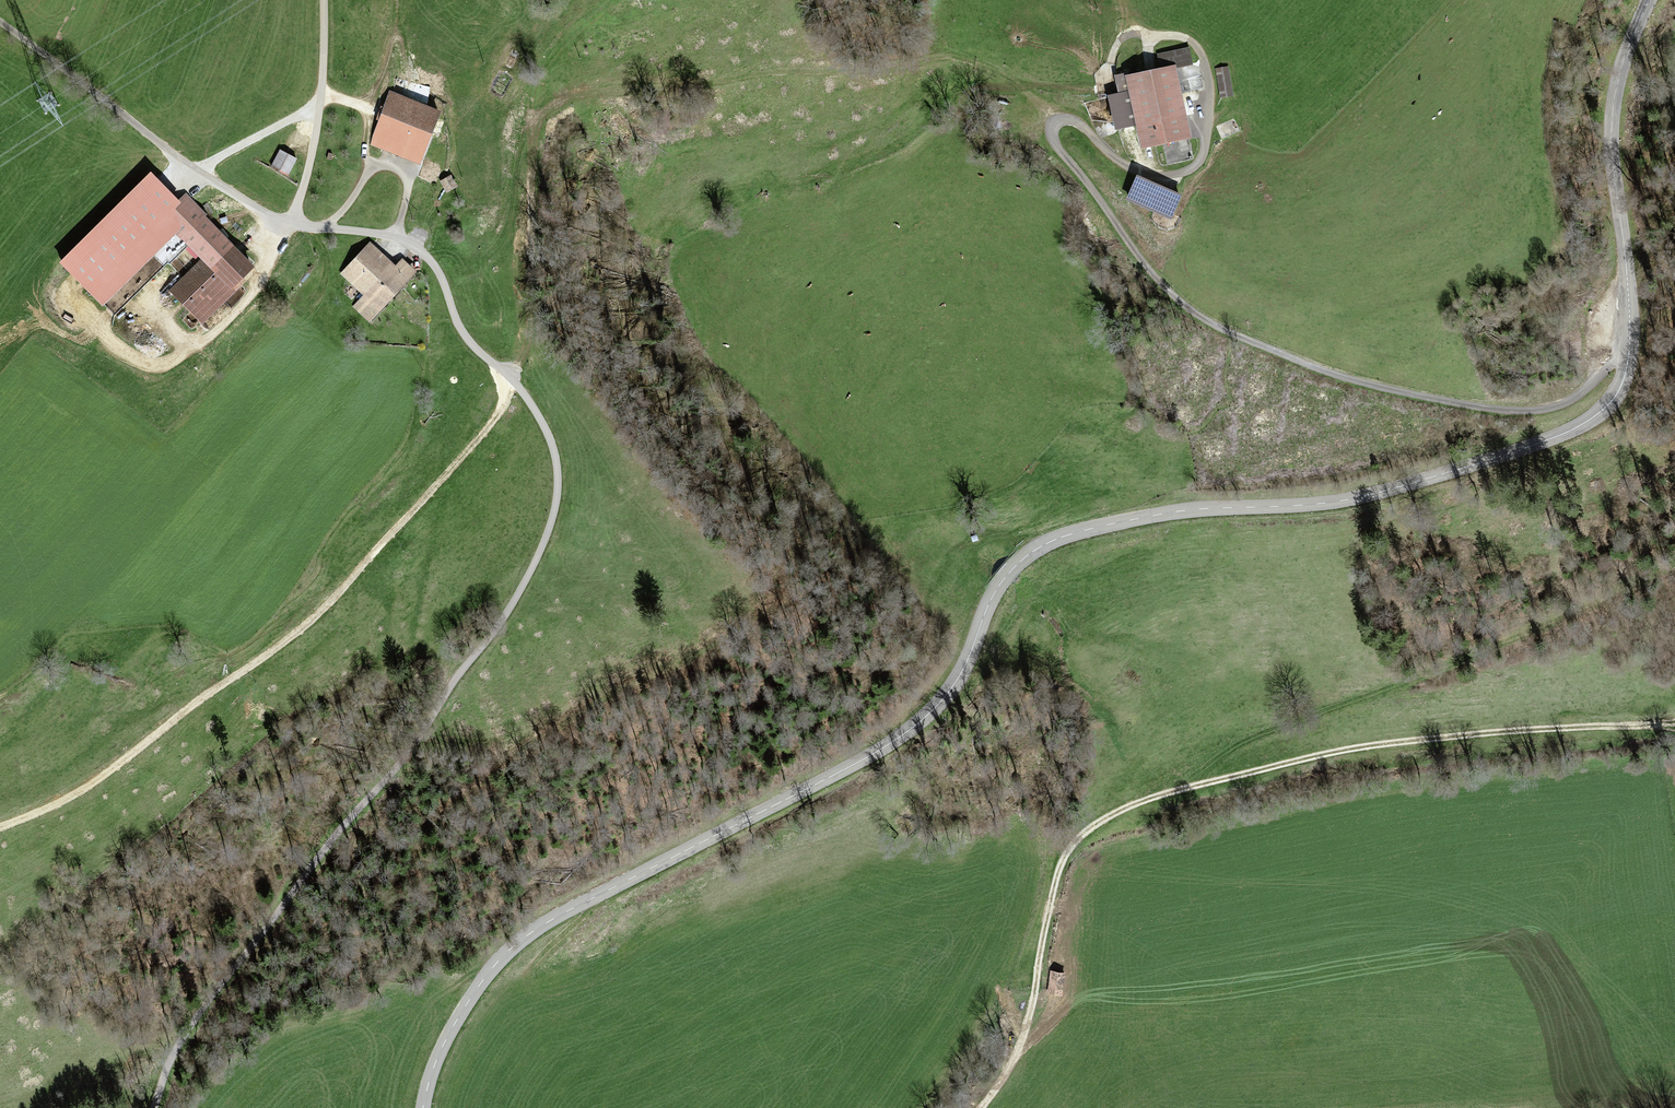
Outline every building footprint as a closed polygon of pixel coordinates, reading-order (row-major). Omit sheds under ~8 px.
[(1189,47),(1157,54),(1160,68),(1126,76),(1125,73),(1114,76),(1118,93),(1107,95),(1115,131),(1135,126),(1140,150),(1191,139),(1176,69),(1193,65),(1189,47)] [(1229,66),(1215,68),(1220,99),(1233,97),(1229,66)] [(441,112),(389,92),(369,146),(421,166),(441,112)] [(297,158),(280,150),(271,167),(288,176),(297,158)] [(247,281),(242,276),(253,266),(208,220),(213,215),(191,193),(181,204),(150,173),(58,263),(102,307),(177,234),(201,258),(168,291),(202,325),(247,281)] [(451,175),(439,182),(446,194),(458,187),(451,175)] [(1182,195),(1137,175),(1136,177),(1127,197),(1126,200),(1171,220),(1172,217),(1181,197),(1182,195)] [(370,322),(418,272),(403,258),(396,266),(370,242),(341,274),(364,296),(354,306),(370,322)] [(1063,974),(1051,973),(1049,993),(1061,994),(1063,974)]
